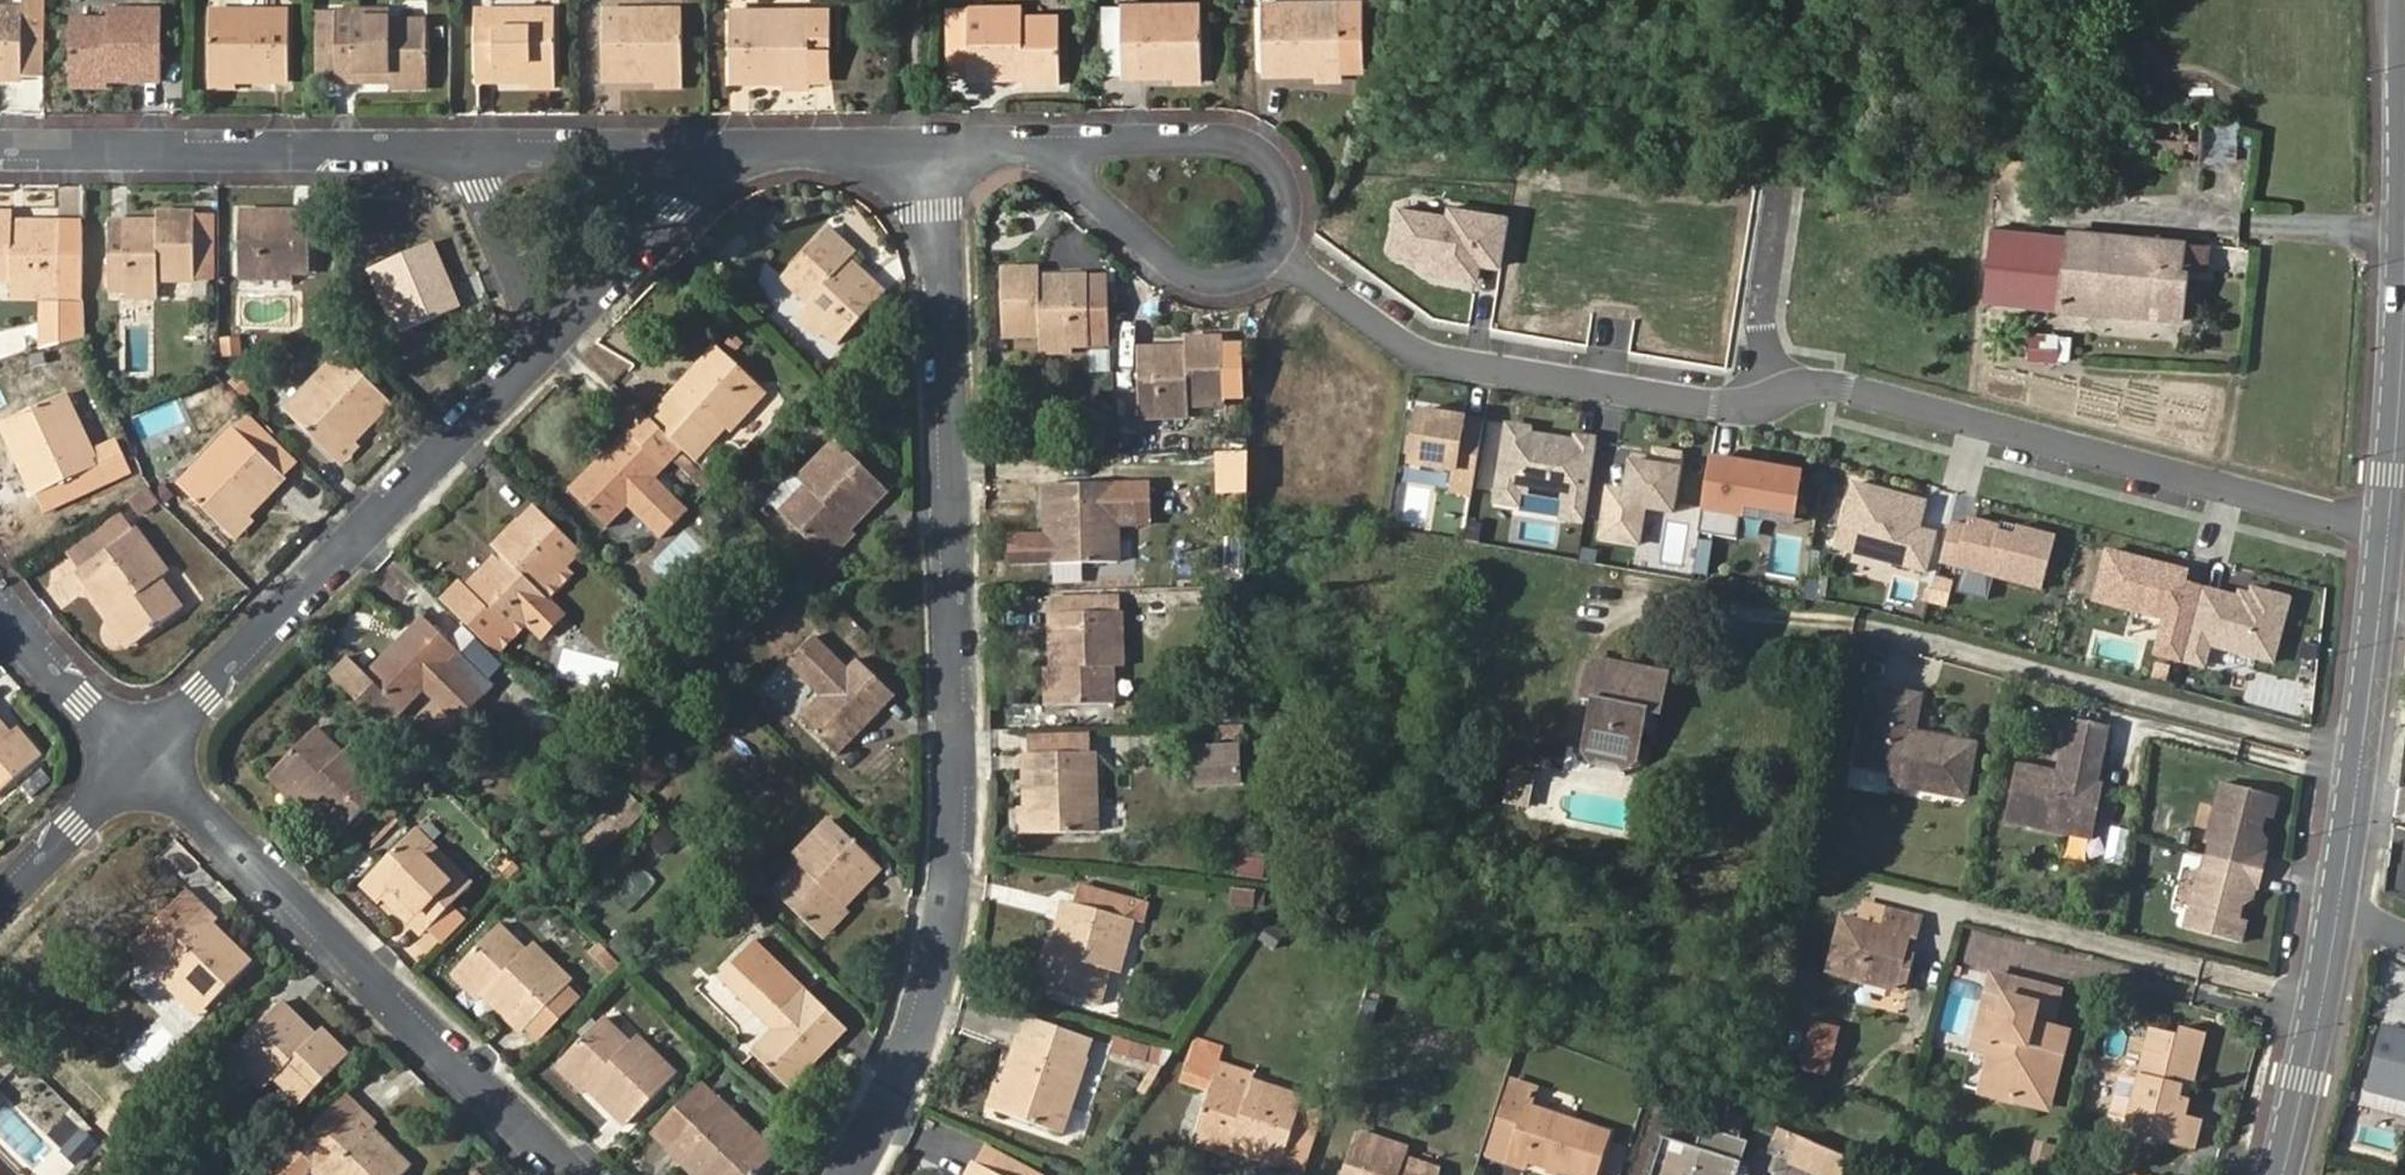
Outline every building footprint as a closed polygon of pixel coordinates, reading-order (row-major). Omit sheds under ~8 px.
[(1341,65),(1340,5),(1340,4),(1262,5),(1262,72),(1318,71),(1341,71),(1341,65)] [(1177,73),(1201,73),(1200,5),(1120,6),(1121,74),(1177,73)] [(1361,5),(1340,5),(1341,65),(1364,64),(1361,5)] [(1024,77),(1059,76),(1058,15),(1022,16),(1021,7),(969,7),(968,8),(949,9),(948,32),(967,32),(969,78),(1024,77)] [(785,81),(808,81),(808,47),(827,46),(826,9),(730,11),(730,82),(785,81)] [(22,81),(22,11),(0,11),(0,81),(22,81)] [(529,83),(554,84),(555,11),(475,12),(475,83),(529,83)] [(656,83),(681,82),(681,11),(603,11),(602,83),(656,83)] [(70,83),(107,83),(160,83),(159,14),(106,13),(107,23),(69,24),(69,83),(70,83)] [(210,81),(234,81),(287,81),(288,14),(210,13),(208,82),(210,81)] [(389,83),(426,84),(426,23),(390,23),(389,14),(341,14),(331,15),(316,16),(316,59),(334,58),(335,83),(389,83)] [(948,79),(969,78),(967,32),(948,32),(948,79)] [(316,83),(335,83),(334,58),(316,59),(316,83)] [(1342,82),(1341,71),(1318,71),(1319,83),(1342,82)] [(1201,83),(1201,73),(1177,73),(1177,84),(1201,83)] [(1059,86),(1059,76),(1024,77),(1025,87),(1059,86)] [(234,91),(234,81),(210,81),(210,92),(234,91)] [(809,94),(808,81),(785,81),(784,94),(809,94)] [(681,96),(681,82),(656,83),(657,95),(681,96)] [(107,93),(107,83),(70,83),(70,93),(107,93)] [(426,93),(426,84),(389,83),(389,93),(426,93)] [(555,93),(554,84),(529,83),(529,93),(555,93)] [(2110,116),(2109,158),(2202,161),(2202,119),(2110,116)] [(1447,215),(1396,207),(1388,254),(1430,261),(1428,273),(1478,281),(1480,268),(1502,271),(1510,216),(1449,206),(1447,215)] [(239,214),(239,274),(310,274),(310,213),(239,214)] [(84,341),(84,230),(61,229),(13,228),(13,220),(13,218),(0,218),(0,277),(12,277),(12,289),(36,289),(60,290),(60,347),(84,341)] [(61,221),(13,220),(13,228),(61,229),(61,221)] [(195,279),(195,221),(157,220),(156,231),(109,230),(109,291),(157,292),(157,279),(195,279)] [(213,220),(195,221),(195,279),(214,278),(213,220)] [(848,266),(854,259),(825,232),(785,274),(812,301),(803,310),(838,343),(881,298),(848,266)] [(2069,238),(2062,310),(2181,321),(2186,270),(2180,269),(2182,243),(2070,232),(2069,238)] [(1984,303),(2062,310),(2069,238),(1994,233),(1984,303)] [(431,244),(375,269),(403,333),(459,310),(431,244)] [(1089,344),(1112,343),(1110,282),(1087,282),(1039,283),(1039,272),(1000,273),(1002,332),(1040,333),(1041,345),(1065,345),(1089,344)] [(8,298),(8,284),(0,284),(0,298),(8,298)] [(42,351),(60,347),(60,290),(36,289),(12,289),(12,299),(44,300),(42,351)] [(221,358),(241,357),(240,337),(220,338),(221,358)] [(1139,415),(1186,413),(1186,400),(1224,398),(1221,340),(1184,342),(1184,352),(1137,354),(1139,415)] [(1065,354),(1065,345),(1041,345),(1042,355),(1065,354)] [(667,398),(649,416),(681,449),(693,460),(711,441),(761,389),(717,347),(667,398)] [(286,412),(336,461),(393,403),(341,354),(286,412)] [(97,465),(91,450),(65,395),(0,426),(11,450),(12,450),(29,486),(33,494),(97,465)] [(649,416),(637,405),(617,426),(628,436),(574,492),(608,526),(628,505),(661,537),(687,510),(654,478),(662,469),(681,449),(649,416)] [(1410,450),(1408,460),(1453,467),(1450,487),(1471,491),(1483,418),(1417,407),(1412,433),(1406,432),(1403,448),(1410,450)] [(1516,501),(1518,487),(1556,494),(1553,513),(1582,518),(1596,437),(1576,434),(1575,440),(1527,432),(1528,426),(1507,422),(1494,497),(1516,501)] [(11,450),(0,426),(0,451),(1,454),(11,450)] [(230,535),(285,477),(234,430),(181,487),(230,535)] [(1105,434),(1086,434),(1086,449),(1106,449),(1105,434)] [(846,435),(838,442),(857,461),(863,452),(846,435)] [(91,450),(97,465),(124,452),(118,437),(91,450)] [(783,513),(824,555),(850,528),(886,490),(857,461),(838,442),(804,477),(810,484),(783,513)] [(1682,452),(1654,447),(1652,457),(1646,456),(1645,462),(1630,460),(1625,489),(1607,485),(1598,535),(1638,542),(1644,505),(1672,510),(1682,452)] [(97,465),(105,481),(133,469),(124,452),(97,465)] [(1246,493),(1245,453),(1218,454),(1219,493),(1246,493)] [(1630,460),(1645,462),(1646,456),(1631,454),(1630,460)] [(1736,537),(1741,503),(1793,512),(1799,473),(1710,457),(1697,530),(1736,537)] [(1047,486),(1114,483),(1117,483),(1116,463),(1047,465),(1047,486)] [(41,512),(105,481),(97,465),(33,494),(41,512)] [(1148,482),(1117,483),(1114,483),(1116,525),(1150,524),(1148,482)] [(1853,482),(1835,547),(1924,570),(1933,533),(1917,529),(1924,501),(1853,482)] [(1116,525),(1114,483),(1047,486),(1044,486),(1046,536),(1047,563),(1117,560),(1116,525)] [(130,500),(139,515),(162,502),(148,489),(130,500)] [(1939,561),(2040,589),(2054,537),(2016,526),(2014,535),(1998,531),(1999,526),(1968,517),(1965,526),(1949,522),(1939,561)] [(126,518),(70,558),(81,573),(137,532),(126,518)] [(445,605),(496,655),(515,636),(524,626),(540,640),(563,616),(548,602),(539,592),(564,566),(523,524),(495,552),(503,559),(470,593),(463,586),(445,605)] [(850,528),(824,555),(832,563),(857,536),(850,528)] [(1771,531),(1767,567),(1799,570),(1803,534),(1771,531)] [(110,612),(132,643),(133,644),(181,608),(159,578),(166,573),(137,532),(81,573),(110,612)] [(1011,564),(1047,563),(1046,536),(1010,537),(1011,564)] [(2181,662),(2201,587),(2183,583),(2186,572),(2106,551),(2093,601),(2163,619),(2154,655),(2181,662)] [(573,575),(564,566),(539,592),(548,602),(573,575)] [(2237,597),(2201,587),(2181,662),(2203,667),(2208,646),(2272,663),(2288,599),(2250,589),(2249,593),(2248,600),(2237,597)] [(1924,588),(1921,598),(1928,600),(1931,590),(1924,588)] [(2237,597),(2248,600),(2249,593),(2239,591),(2237,597)] [(1049,599),(1049,616),(1117,614),(1119,613),(1118,596),(1049,599)] [(124,649),(132,643),(110,612),(103,619),(124,649)] [(1117,614),(1049,616),(1048,616),(1049,667),(1050,703),(1050,704),(1110,702),(1110,665),(1118,665),(1117,614)] [(365,679),(347,663),(328,681),(381,733),(401,713),(395,707),(419,683),(425,689),(457,722),(483,695),(493,685),(487,680),(460,654),(424,620),(365,679)] [(473,639),(460,654),(487,680),(500,666),(473,639)] [(802,717),(839,752),(893,695),(857,660),(847,671),(814,639),(791,663),(823,695),(802,717)] [(2315,647),(2303,645),(2300,660),(2312,661),(2315,647)] [(1041,704),(1050,704),(1050,703),(1049,667),(1040,667),(1041,704)] [(1635,769),(1641,743),(1645,726),(1653,727),(1661,728),(1669,687),(1590,670),(1580,711),(1595,714),(1584,759),(1635,769)] [(401,713),(425,689),(419,683),(395,707),(401,713)] [(1894,794),(1964,808),(1975,756),(1929,747),(1928,754),(1913,751),(1915,739),(1921,709),(1873,698),(1868,722),(1857,775),(1896,784),(1894,794)] [(1962,820),(1964,808),(1894,794),(1896,784),(1857,775),(1868,722),(1860,720),(1844,800),(1893,810),(1894,807),(1962,820)] [(1645,726),(1641,743),(1649,745),(1653,727),(1645,726)] [(2090,758),(2096,759),(2101,732),(2064,726),(2055,779),(2017,771),(2006,827),(2065,839),(2067,828),(2091,833),(2099,792),(2091,791),(2085,790),(2090,758)] [(275,772),(340,835),(386,787),(368,769),(351,752),(345,758),(315,730),(275,772)] [(35,758),(12,731),(5,737),(0,732),(0,789),(35,758)] [(1023,737),(1024,756),(1092,753),(1092,735),(1023,737)] [(1976,751),(1915,739),(1913,751),(1928,754),(1929,747),(1975,756),(1976,751)] [(627,743),(621,748),(629,756),(621,765),(625,770),(639,756),(627,743)] [(629,756),(621,748),(612,758),(621,765),(629,756)] [(1240,749),(1198,750),(1199,786),(1241,785),(1240,749)] [(1025,809),(1026,832),(1026,834),(1096,830),(1092,753),(1024,756),(1025,809)] [(672,771),(653,754),(632,776),(650,793),(672,771)] [(2091,791),(2096,759),(2090,758),(2085,790),(2091,791)] [(1623,781),(1635,769),(1584,759),(1592,775),(1623,781)] [(41,768),(19,781),(28,795),(50,783),(41,768)] [(2283,805),(2230,789),(2214,847),(2218,848),(2210,878),(2206,877),(2190,934),(2245,950),(2250,930),(2242,928),(2247,910),(2257,905),(2260,889),(2254,888),(2262,860),(2268,862),(2273,849),(2266,841),(2272,823),(2278,825),(2283,805)] [(645,813),(630,799),(610,821),(624,835),(616,843),(625,852),(641,835),(632,827),(645,813)] [(1015,833),(1026,832),(1025,809),(1014,809),(1015,833)] [(817,933),(844,906),(881,868),(831,820),(797,857),(804,864),(776,893),(817,933)] [(601,829),(616,843),(624,835),(610,821),(601,829)] [(2089,844),(2091,833),(2067,828),(2065,839),(2089,844)] [(423,935),(471,885),(416,831),(368,881),(423,935)] [(1237,876),(1264,878),(1266,857),(1239,855),(1237,876)] [(2268,862),(2262,860),(2254,888),(2260,889),(2263,890),(2271,863),(2268,862)] [(613,897),(629,911),(656,880),(640,866),(613,897)] [(1079,884),(1073,905),(1130,920),(1140,923),(1146,902),(1079,884)] [(186,891),(138,940),(154,957),(202,908),(186,891)] [(1039,988),(1097,1005),(1108,968),(1116,970),(1130,920),(1073,905),(1064,902),(1039,988)] [(849,914),(844,906),(817,933),(823,939),(849,914)] [(154,957),(205,1008),(248,966),(210,927),(215,922),(202,908),(154,957)] [(1842,922),(1827,976),(1901,996),(1908,970),(1899,968),(1907,941),(1911,942),(1916,926),(1884,917),(1879,933),(1842,922)] [(1260,941),(1277,950),(1286,933),(1269,924),(1260,941)] [(499,926),(459,968),(522,1032),(570,983),(534,947),(528,954),(499,926)] [(599,943),(588,955),(609,972),(619,960),(599,943)] [(196,1016),(205,1008),(154,957),(146,964),(196,1016)] [(767,971),(741,997),(774,1031),(756,1050),(790,1084),(845,1027),(810,993),(776,961),(767,971)] [(1991,983),(1975,1044),(1992,1048),(1987,1068),(1980,1097),(2012,1107),(2014,1096),(2046,1104),(2057,1061),(2039,1056),(2045,1034),(2054,999),(1991,983)] [(278,1074),(304,1101),(345,1058),(320,1032),(312,1039),(277,1005),(234,1049),(268,1083),(278,1074)] [(561,1063),(626,1125),(673,1075),(639,1042),(632,1049),(603,1021),(561,1063)] [(1025,1022),(1020,1037),(1084,1060),(1090,1044),(1025,1022)] [(1802,1059),(1825,1066),(1834,1038),(1811,1030),(1802,1059)] [(2182,1117),(2185,1103),(2175,1100),(2178,1085),(2189,1088),(2202,1036),(2179,1030),(2176,1038),(2152,1032),(2142,1074),(2128,1125),(2128,1129),(2156,1137),(2156,1143),(2189,1151),(2196,1121),(2182,1117)] [(2381,1033),(2365,1093),(2404,1104),(2404,1039),(2381,1033)] [(2063,1038),(2045,1034),(2039,1056),(2057,1061),(2063,1038)] [(1002,1087),(993,1110),(1061,1133),(1084,1060),(1020,1037),(1019,1037),(1002,1087)] [(1116,1039),(1112,1051),(1146,1061),(1150,1048),(1116,1039)] [(1186,1072),(1213,1080),(1250,1092),(1253,1083),(1254,1077),(1220,1066),(1221,1047),(1196,1040),(1186,1072)] [(1992,1048),(1975,1044),(1970,1064),(1987,1068),(1992,1048)] [(34,1045),(21,1059),(33,1071),(47,1058),(34,1045)] [(1821,1081),(1825,1066),(1802,1059),(1797,1074),(1821,1081)] [(2110,1120),(2128,1125),(2142,1074),(2125,1070),(2116,1075),(2106,1115),(2110,1120)] [(1213,1080),(1195,1138),(1280,1165),(1301,1098),(1253,1083),(1250,1092),(1213,1080)] [(1609,1136),(1532,1108),(1539,1090),(1517,1082),(1502,1124),(1523,1132),(1512,1163),(1527,1170),(1531,1162),(1569,1174),(1595,1174),(1609,1136)] [(712,1094),(701,1083),(677,1107),(688,1119),(712,1094)] [(985,1107),(993,1110),(1002,1087),(992,1084),(985,1107)] [(2175,1100),(2185,1103),(2189,1088),(2178,1085),(2175,1100)] [(688,1119),(677,1107),(652,1133),(671,1152),(718,1100),(712,1094),(688,1119)] [(2043,1115),(2046,1104),(2014,1096),(2012,1107),(2043,1115)] [(671,1152),(694,1174),(756,1174),(775,1155),(718,1100),(671,1152)] [(314,1161),(329,1174),(401,1174),(406,1170),(369,1133),(375,1128),(360,1113),(314,1161)] [(110,1121),(97,1133),(111,1147),(123,1134),(110,1121)] [(1502,1124),(1490,1156),(1512,1163),(1523,1132),(1502,1124)] [(1341,1174),(1437,1174),(1439,1171),(1403,1159),(1406,1151),(1355,1132),(1341,1174)] [(1660,1141),(1648,1174),(1734,1174),(1743,1148),(1699,1133),(1692,1152),(1660,1141)] [(88,1136),(72,1151),(83,1162),(98,1146),(88,1136)] [(1845,1164),(1797,1144),(1788,1165),(1813,1174),(1840,1174),(1845,1164)] [(2043,1169),(2048,1149),(2035,1145),(2030,1165),(2043,1169)] [(2055,1152),(2048,1149),(2043,1169),(2050,1171),(2055,1152)] [(975,1166),(993,1174),(1030,1174),(983,1150),(975,1166)] [(83,1162),(72,1151),(67,1157),(77,1167),(83,1162)] [(314,1161),(308,1168),(315,1174),(329,1174),(314,1161)] [(975,1166),(974,1165),(969,1174),(993,1174),(975,1166)]
